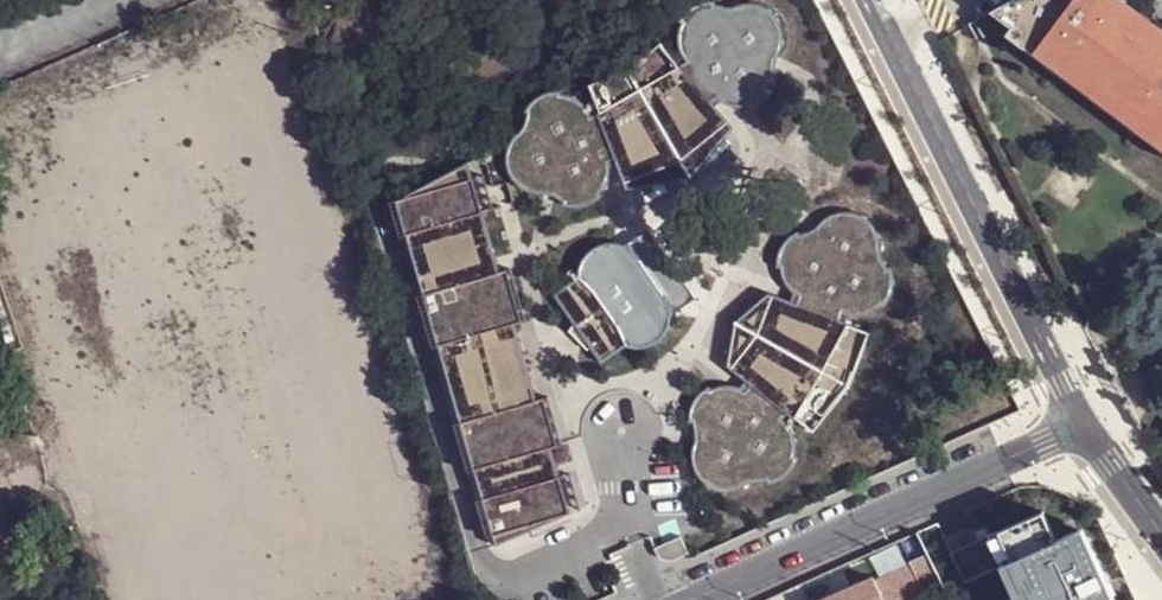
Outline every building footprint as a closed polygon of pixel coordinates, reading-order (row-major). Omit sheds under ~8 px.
[(1120,0),(1015,0),(991,13),(1048,52),(1161,140),(1161,32),(1120,0)] [(628,83),(590,94),(603,122),(595,126),(592,122),(588,119),(583,116),(579,115),(574,114),(568,114),(561,116),(562,111),(558,109),(555,107),(552,106),(548,105),(543,106),(538,107),(534,110),(531,113),(529,117),(527,123),(531,127),(525,137),(519,142),(515,146),(511,153),(509,162),(510,171),(513,178),(516,183),(521,188),(526,191),(533,193),(539,194),(547,193),(559,195),(558,200),(565,204),(571,204),(577,203),(582,201),(586,197),(590,190),(590,183),(587,180),(594,176),(598,173),(602,168),(604,163),(606,157),(606,151),(614,147),(624,169),(675,155),(717,119),(700,102),(706,96),(715,100),(720,101),(725,101),(729,100),(734,98),(741,94),(742,98),(745,100),(750,100),(753,100),(757,100),(761,98),(765,94),(768,91),(770,87),(771,83),(771,75),(766,74),(768,62),(772,56),(775,49),(775,42),(774,34),(771,25),(766,20),(761,16),(755,13),(750,12),(743,11),(737,12),(729,16),(717,18),(716,13),(709,12),(703,14),(697,16),(693,21),(690,26),(689,33),(691,41),(695,42),(690,47),(687,52),(685,58),(685,63),(685,69),(687,76),(681,82),(658,59),(628,83)] [(717,119),(675,155),(624,169),(627,176),(685,171),(721,124),(717,119)] [(471,165),(399,202),(499,547),(571,514),(561,480),(552,449),(564,446),(551,400),(540,403),(517,325),(528,321),(515,271),(503,273),(485,214),(475,181),(471,165)] [(487,177),(475,181),(485,214),(497,210),(487,177)] [(838,209),(830,205),(823,203),(817,203),(810,204),(805,206),(800,210),(795,215),(791,222),(783,230),(779,227),(772,231),(768,236),(765,241),(765,247),(766,253),(769,259),(775,264),(779,263),(778,269),(779,276),(780,281),(783,287),(788,292),(792,295),(791,303),(765,299),(754,337),(730,370),(752,383),(748,389),(743,388),(738,388),(731,389),(728,390),(724,392),(720,395),(714,401),(712,397),(709,397),(705,397),(701,398),(698,400),(694,403),(691,408),(689,413),(688,416),(689,421),(691,427),(697,428),(698,440),(695,448),(695,453),(696,461),(700,469),(705,475),(712,480),(717,482),(723,483),(730,483),(736,481),(742,478),(748,472),(759,467),(761,472),(769,470),(774,468),(778,463),(781,458),(782,452),(781,445),(777,438),(773,438),(776,433),(778,426),(778,420),(777,415),(775,409),(772,403),(776,396),(802,411),(831,366),(849,314),(818,308),(819,300),(824,300),(829,298),(834,296),(837,294),(841,289),(844,285),(847,278),(850,281),(853,280),(857,278),(860,276),(863,273),(865,269),(867,264),(867,258),(866,255),(864,251),(860,245),(855,247),(850,236),(849,228),(848,222),(844,216),(838,209)] [(674,317),(631,249),(624,247),(616,247),(609,248),(601,251),(593,257),(589,262),(585,269),(582,279),(554,297),(597,366),(625,348),(629,350),(635,351),(644,351),(653,348),(660,344),(665,340),(669,334),(673,327),(674,317)] [(730,370),(754,337),(765,299),(759,298),(732,327),(725,367),(730,370)] [(561,480),(571,514),(583,511),(574,477),(561,480)] [(967,512),(1007,599),(1131,599),(1088,507),(1040,478),(967,512)] [(891,599),(907,599),(928,591),(947,582),(932,550),(913,559),(878,572),(891,599)] [(878,572),(818,599),(891,599),(878,572)]
